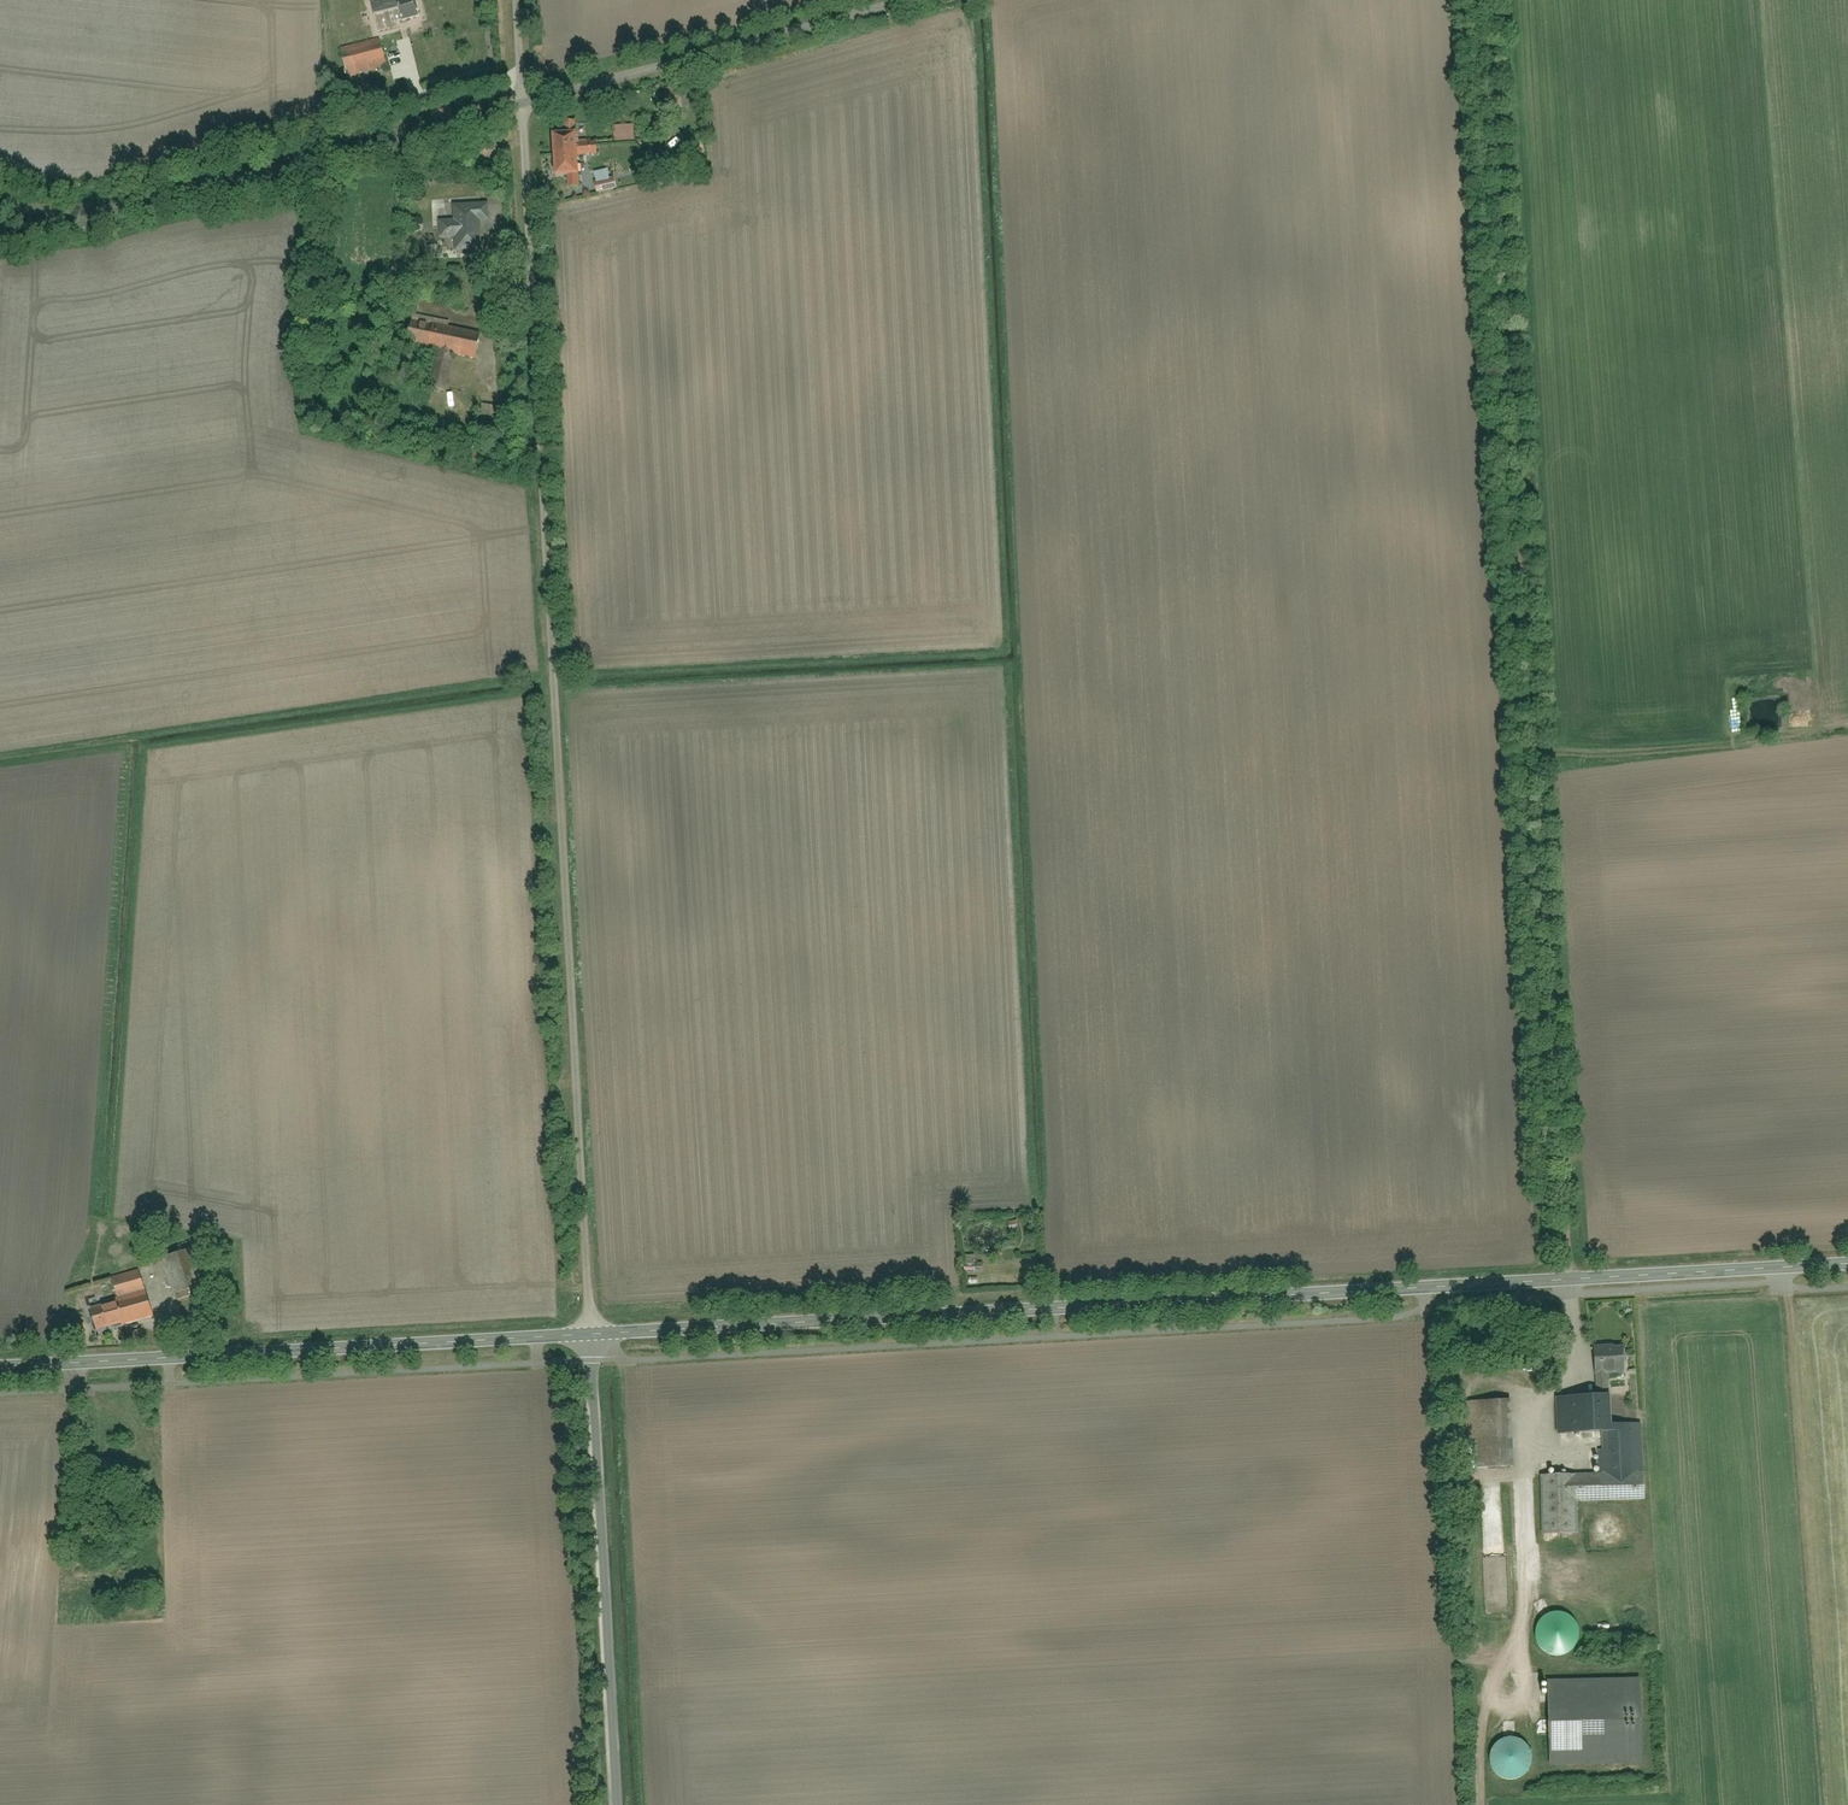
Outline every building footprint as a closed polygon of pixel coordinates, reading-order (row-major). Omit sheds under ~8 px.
[(374,34),(414,28),(409,0),(405,0),(369,6),(374,34)] [(337,51),(344,78),(383,68),(377,41),(337,51)] [(662,93),(664,112),(680,110),(678,92),(662,93)] [(569,188),(579,188),(577,157),(597,156),(596,144),(576,145),(574,122),(565,122),(566,134),(553,135),(556,176),(568,175),(569,188)] [(611,128),(611,142),(633,142),(633,128),(611,128)] [(436,241),(449,239),(451,254),(481,251),(478,223),(487,222),(485,203),(477,204),(477,202),(447,205),(448,221),(434,222),(436,241)] [(412,317),(405,341),(436,350),(426,386),(445,391),(455,355),(475,360),(481,335),(412,317)] [(161,1260),(174,1297),(206,1286),(194,1250),(161,1260)] [(111,1278),(116,1299),(86,1306),(92,1331),(151,1317),(140,1271),(111,1278)] [(1552,1433),(1601,1433),(1601,1477),(1538,1477),(1539,1535),(1577,1535),(1576,1500),(1643,1500),(1643,1477),(1642,1425),(1608,1425),(1607,1374),(1624,1374),(1624,1348),(1592,1349),(1592,1374),(1594,1374),(1595,1399),(1552,1400),(1552,1433)] [(1509,1399),(1460,1402),(1464,1468),(1513,1465),(1509,1399)] [(1634,1682),(1547,1683),(1549,1765),(1636,1764),(1634,1682)] [(1487,1768),(1492,1776),(1502,1782),(1516,1782),(1524,1778),(1530,1769),(1531,1757),(1528,1749),(1519,1741),(1506,1738),(1497,1741),(1489,1750),(1486,1760),(1487,1768)]
